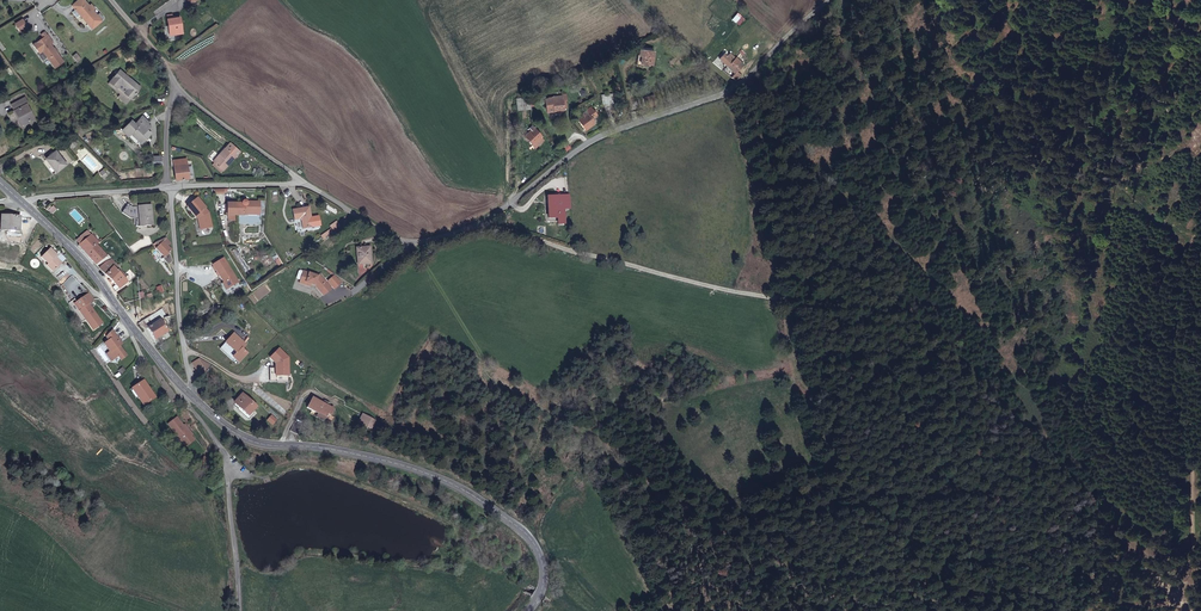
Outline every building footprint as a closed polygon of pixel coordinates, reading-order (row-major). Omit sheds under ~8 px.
[(81,16),(88,24),(86,25),(88,27),(89,25),(92,29),(102,20),(92,10),(94,8),(91,4),(90,5),(89,4),(88,5),(84,0),(78,0),(72,5),(75,9),(81,16)] [(78,18),(81,16),(75,9),(72,12),(78,18)] [(737,13),(732,19),(739,25),(744,19),(737,13)] [(174,18),(173,16),(169,16),(169,23),(170,23),(170,26),(171,26),(172,34),(183,33),(181,17),(174,18)] [(23,18),(15,23),(20,32),(28,27),(23,18)] [(55,68),(63,62),(50,44),(53,42),(47,34),(33,45),(39,53),(42,51),(55,68)] [(775,44),(773,42),(766,48),(768,50),(775,44)] [(653,65),(655,51),(640,49),(639,54),(643,55),(642,63),(653,65)] [(73,56),(77,62),(81,59),(77,53),(73,56)] [(719,59),(728,66),(735,58),(730,53),(728,56),(724,53),(719,59)] [(735,58),(728,66),(735,73),(732,76),(737,81),(742,75),(737,71),(744,64),(736,57),(735,58)] [(140,87),(119,70),(109,82),(116,88),(117,87),(122,92),(118,96),(126,104),(140,87)] [(655,101),(653,92),(644,93),(646,103),(655,101)] [(565,110),(564,100),(567,99),(566,93),(545,96),(547,113),(565,110)] [(613,94),(602,95),(603,104),(614,102),(613,94)] [(517,98),(517,109),(531,108),(530,97),(517,98)] [(14,111),(22,125),(34,118),(27,105),(28,104),(25,98),(11,105),(14,111)] [(20,125),(22,125),(14,111),(13,112),(20,125)] [(592,120),(598,116),(594,111),(580,120),(586,129),(595,124),(592,120)] [(142,142),(151,133),(145,128),(149,125),(141,117),(137,121),(139,124),(137,126),(131,121),(122,130),(129,136),(132,132),(142,142)] [(536,149),(546,142),(541,136),(538,132),(536,129),(533,132),(535,135),(529,140),(536,149)] [(230,143),(225,148),(235,156),(240,151),(230,143)] [(568,153),(574,149),(570,143),(564,148),(568,153)] [(220,156),(214,163),(222,171),(235,156),(225,148),(219,155),(220,156)] [(66,164),(56,151),(46,159),(56,172),(66,164)] [(161,167),(160,157),(151,157),(151,167),(161,167)] [(174,172),(174,174),(175,180),(188,178),(188,174),(187,166),(187,165),(174,166),(174,172)] [(563,208),(570,208),(569,195),(548,196),(549,219),(558,218),(559,225),(564,224),(563,208)] [(198,218),(199,225),(203,224),(204,229),(212,227),(208,212),(205,208),(205,207),(197,197),(187,205),(195,216),(197,214),(198,218)] [(247,203),(247,201),(243,201),(242,203),(228,203),(227,215),(244,215),(244,212),(260,212),(260,203),(247,203)] [(152,225),(151,206),(133,207),(128,204),(122,212),(130,218),(140,218),(140,219),(139,219),(140,226),(152,225)] [(54,206),(49,210),(52,214),(57,211),(54,206)] [(311,217),(309,208),(293,210),(294,220),(300,219),(301,220),(303,229),(321,226),(319,216),(311,217)] [(18,231),(19,223),(20,217),(2,216),(2,217),(1,225),(1,230),(13,231),(18,231)] [(340,226),(336,222),(330,226),(333,231),(340,226)] [(332,232),(330,229),(321,236),(323,239),(332,232)] [(106,256),(96,245),(98,243),(91,235),(90,236),(87,232),(76,241),(79,245),(78,246),(85,253),(95,264),(106,256)] [(170,243),(166,238),(161,240),(155,243),(157,247),(155,249),(164,257),(163,258),(168,265),(172,262),(172,259),(169,253),(171,251),(167,246),(170,243)] [(371,263),(369,247),(356,248),(357,265),(371,263)] [(53,272),(62,264),(56,257),(57,255),(49,248),(41,256),(48,264),(46,265),(53,272)] [(213,265),(223,282),(227,289),(238,282),(223,259),(213,265)] [(113,267),(112,269),(106,262),(99,269),(106,275),(110,279),(111,281),(116,286),(113,289),(116,292),(120,289),(127,281),(124,278),(125,276),(119,269),(117,271),(116,270),(115,269),(113,267)] [(314,286),(323,296),(331,289),(319,275),(318,276),(303,271),(300,280),(300,281),(305,283),(304,285),(309,287),(311,282),(315,284),(314,286)] [(67,283),(78,287),(80,281),(69,277),(67,283)] [(341,283),(335,277),(328,282),(334,289),(341,283)] [(162,285),(156,288),(158,295),(164,292),(162,285)] [(81,309),(79,311),(94,331),(103,324),(88,304),(94,300),(89,293),(76,302),(81,309)] [(157,322),(156,320),(144,323),(155,340),(153,340),(156,345),(170,336),(160,320),(157,322)] [(118,342),(120,341),(112,331),(106,337),(109,341),(100,346),(106,355),(111,361),(118,356),(121,360),(126,356),(119,346),(120,345),(118,342)] [(245,345),(233,334),(219,349),(233,361),(234,359),(238,363),(247,353),(242,349),(245,345)] [(270,368),(270,382),(289,382),(288,358),(279,348),(270,357),(276,363),(276,368),(270,368)] [(210,366),(199,359),(192,364),(199,375),(210,366)] [(143,381),(134,387),(139,396),(138,397),(143,405),(155,398),(143,381)] [(139,396),(134,387),(129,390),(135,399),(138,397),(139,396)] [(235,405),(239,408),(247,416),(252,411),(256,407),(244,396),(235,405)] [(327,431),(331,424),(326,420),(329,414),(324,412),(326,408),(320,406),(319,409),(308,403),(306,405),(303,403),(301,407),(304,409),(303,412),(307,415),(306,418),(327,431)] [(247,416),(239,408),(238,410),(248,420),(254,413),(252,411),(247,416)] [(270,415),(266,420),(273,425),(277,420),(270,415)] [(373,430),(377,424),(365,415),(357,427),(363,432),(364,432),(365,429),(373,430)] [(176,417),(167,424),(174,433),(178,430),(182,436),(179,439),(185,447),(194,440),(176,417)] [(280,435),(291,438),(294,427),(284,424),(280,435)] [(178,430),(174,433),(179,439),(182,436),(178,430)]
